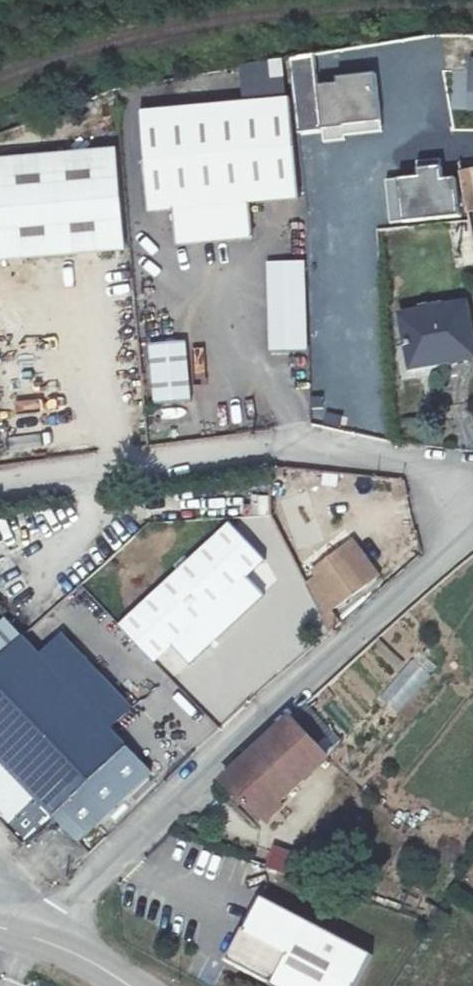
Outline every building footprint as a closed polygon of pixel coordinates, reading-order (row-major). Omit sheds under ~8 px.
[(374,52),(336,57),(337,63),(317,66),(323,109),(344,107),(344,105),(381,99),(374,52)] [(293,87),(154,97),(159,206),(190,204),(191,237),(265,230),(264,198),(302,194),(293,87)] [(382,110),(381,99),(344,105),(344,107),(323,109),(325,122),(345,119),(345,115),(382,110)] [(117,223),(128,223),(118,136),(0,148),(0,150),(8,234),(117,223)] [(414,165),(415,175),(386,177),(388,221),(456,217),(454,176),(441,177),(440,163),(414,165)] [(461,168),(464,212),(472,211),(472,167),(461,168)] [(309,258),(273,261),(280,348),(316,345),(309,258)] [(405,307),(417,357),(472,345),(472,317),(468,293),(405,307)] [(184,347),(151,350),(154,408),(188,406),(184,347)] [(336,632),(352,619),(342,610),(388,571),(348,525),(289,574),(336,632)] [(213,528),(98,629),(133,667),(150,652),(168,672),(247,602),(227,581),(247,566),(213,528)] [(19,618),(4,601),(0,605),(0,635),(19,618)] [(63,620),(40,642),(101,710),(122,687),(63,620)] [(261,657),(289,637),(280,625),(252,645),(261,657)] [(377,696),(397,714),(431,676),(412,658),(377,696)] [(167,676),(136,705),(179,751),(210,722),(167,676)] [(320,754),(296,728),(231,785),(265,824),(341,759),(329,746),(320,754)] [(282,875),(291,852),(274,845),(265,868),(282,875)] [(272,985),(358,985),(374,955),(264,898),(247,930),(244,928),(228,960),(273,983),(272,985)]
